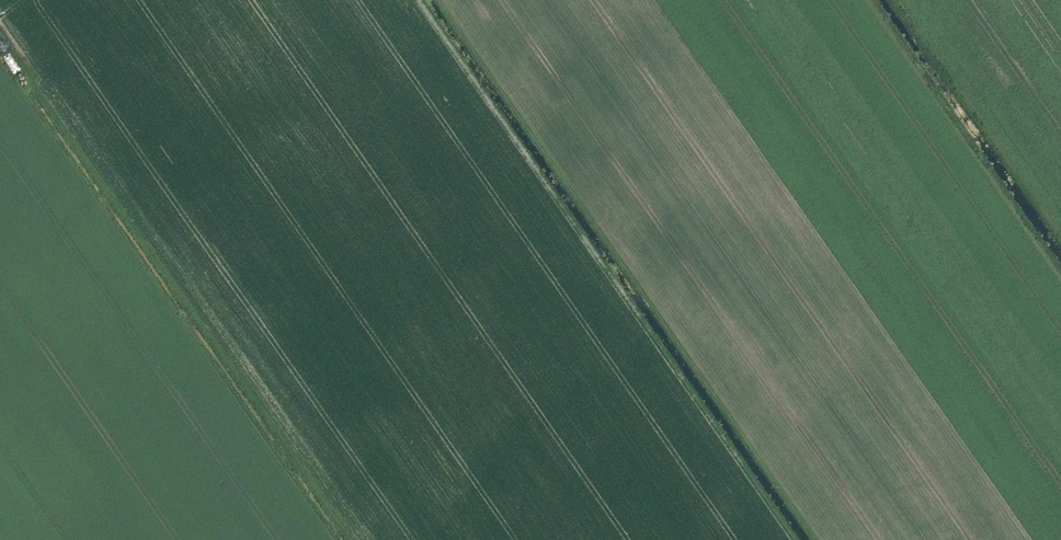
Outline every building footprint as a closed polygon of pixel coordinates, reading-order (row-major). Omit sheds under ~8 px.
[(6,71),(16,65),(0,39),(0,60),(6,71)]
